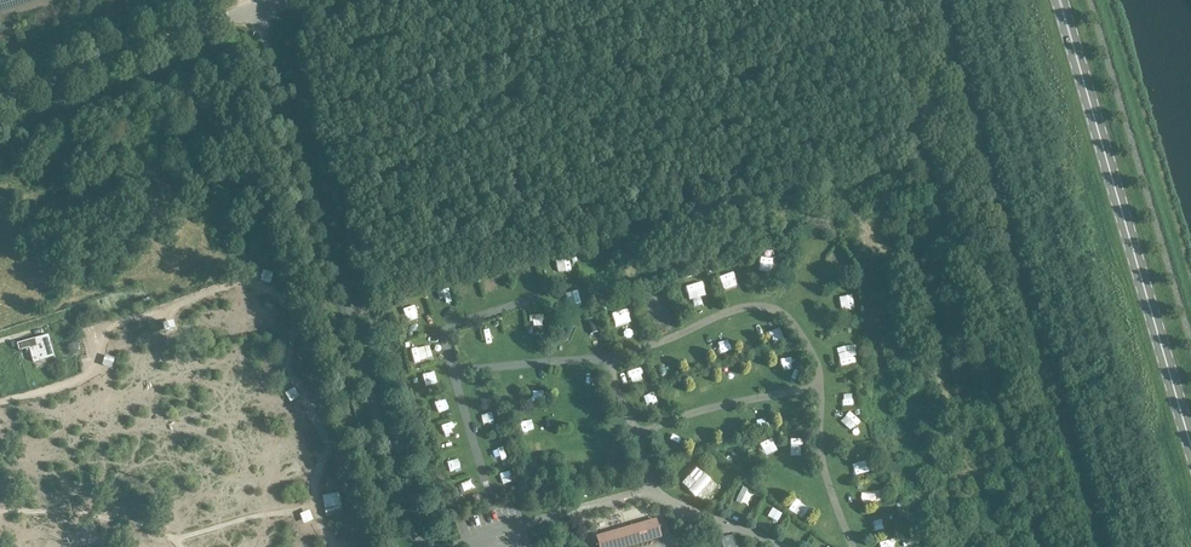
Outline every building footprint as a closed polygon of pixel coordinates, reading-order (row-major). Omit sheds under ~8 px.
[(805,242),(807,252),(821,249),(818,238),(805,242)] [(772,259),(774,252),(762,249),(760,256),(772,259)] [(567,258),(556,259),(556,271),(568,270),(567,258)] [(832,283),(843,280),(839,267),(828,270),(832,283)] [(766,285),(756,284),(755,295),(774,296),(775,268),(766,268),(766,285)] [(720,284),(733,280),(730,269),(716,273),(720,284)] [(699,278),(684,281),(685,288),(700,284),(699,278)] [(561,305),(572,302),(570,290),(558,293),(561,305)] [(838,291),(839,303),(858,302),(857,290),(838,291)] [(402,301),(404,313),(418,310),(415,298),(402,301)] [(661,310),(660,298),(645,299),(647,312),(661,310)] [(614,325),(629,321),(625,308),(610,312),(614,325)] [(544,325),(543,314),(529,315),(529,326),(544,325)] [(594,322),(583,325),(586,336),(596,332),(594,322)] [(567,342),(571,332),(565,329),(561,340),(567,342)] [(460,335),(464,345),(475,341),(471,331),(460,335)] [(777,332),(765,338),(769,345),(780,340),(777,332)] [(841,365),(854,363),(851,346),(839,348),(841,365)] [(642,366),(632,371),(637,381),(647,377),(642,366)] [(437,383),(435,372),(423,375),(425,385),(437,383)] [(700,375),(702,386),(714,384),(712,373),(700,375)] [(475,382),(476,393),(488,392),(486,380),(475,382)] [(854,397),(855,381),(846,380),(845,396),(854,397)] [(635,394),(640,406),(651,401),(647,390),(635,394)] [(587,412),(598,409),(596,401),(585,404),(587,412)] [(852,410),(842,419),(851,429),(861,420),(852,410)] [(437,424),(439,436),(452,433),(449,422),(437,424)] [(708,428),(696,432),(699,443),(711,440),(708,428)] [(789,458),(801,456),(799,444),(788,445),(789,458)] [(504,449),(493,450),(493,460),(504,460),(504,449)] [(868,457),(854,460),(856,472),(871,469),(868,457)] [(704,503),(717,487),(696,469),(682,485),(704,503)] [(878,482),(866,484),(868,498),(881,496),(878,482)] [(458,496),(470,493),(468,485),(456,488),(458,496)] [(746,486),(737,496),(744,503),(753,493),(746,486)] [(888,510),(877,512),(879,524),(890,522),(888,510)] [(772,513),(769,521),(779,525),(782,517),(772,513)] [(600,546),(627,546),(661,537),(656,520),(611,533),(612,538),(598,542),(600,546)] [(791,538),(801,546),(809,535),(800,528),(791,538)] [(723,538),(725,546),(733,546),(730,536),(723,538)] [(878,540),(880,546),(894,546),(891,537),(878,540)]
